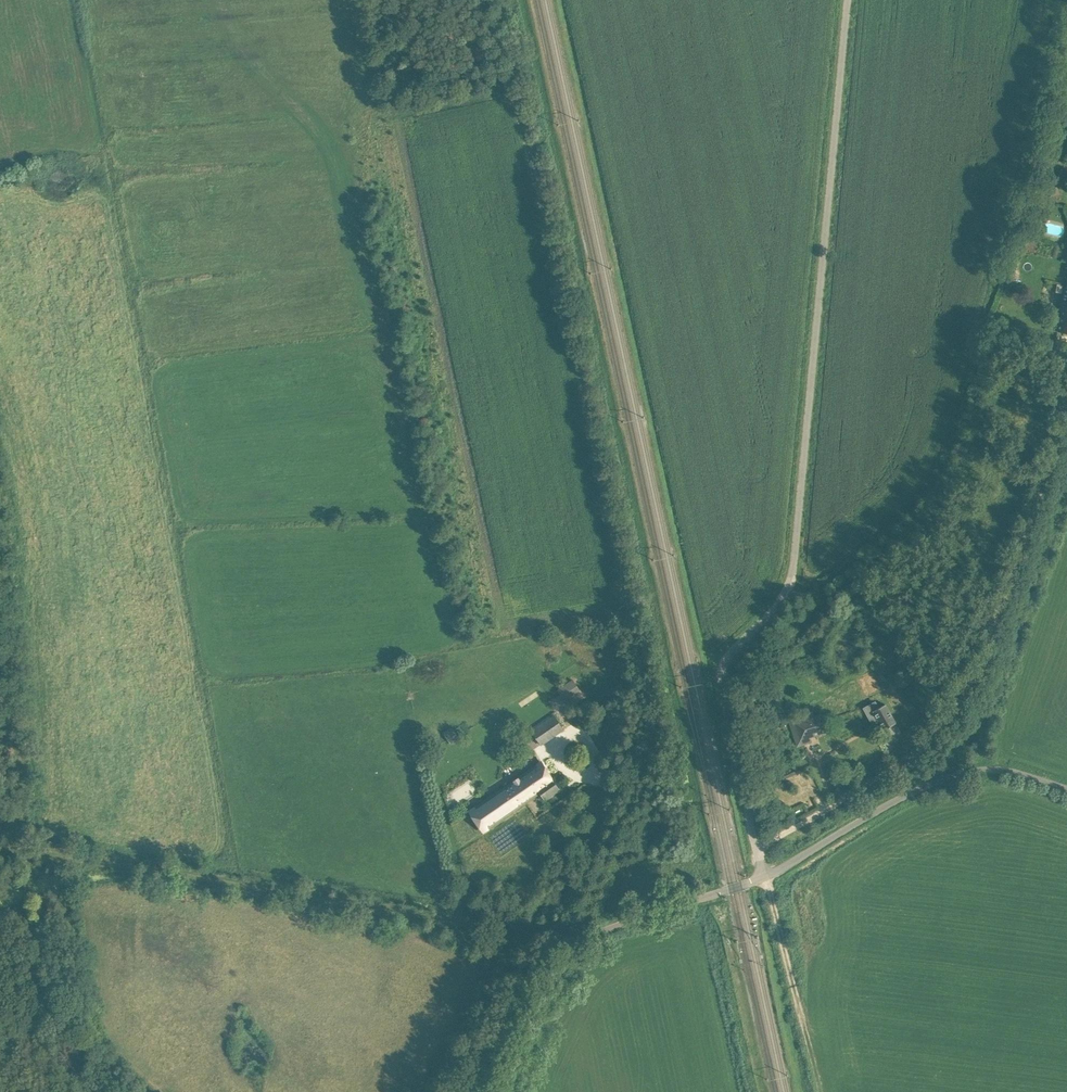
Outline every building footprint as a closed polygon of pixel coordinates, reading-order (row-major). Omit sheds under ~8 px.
[(1060,310),(1063,311),(1057,331),(1066,334),(1066,282),(1060,310)] [(580,690),(573,678),(557,689),(564,700),(580,690)] [(875,700),(862,707),(872,725),(879,722),(883,730),(896,723),(885,704),(879,707),(875,700)] [(787,718),(797,746),(811,742),(809,737),(827,732),(821,713),(813,715),(812,710),(787,718)] [(563,729),(553,714),(531,730),(540,745),(563,729)] [(552,778),(542,762),(469,811),(483,831),(540,792),(545,799),(559,789),(552,778)] [(760,797),(773,793),(771,783),(757,786),(760,797)]
